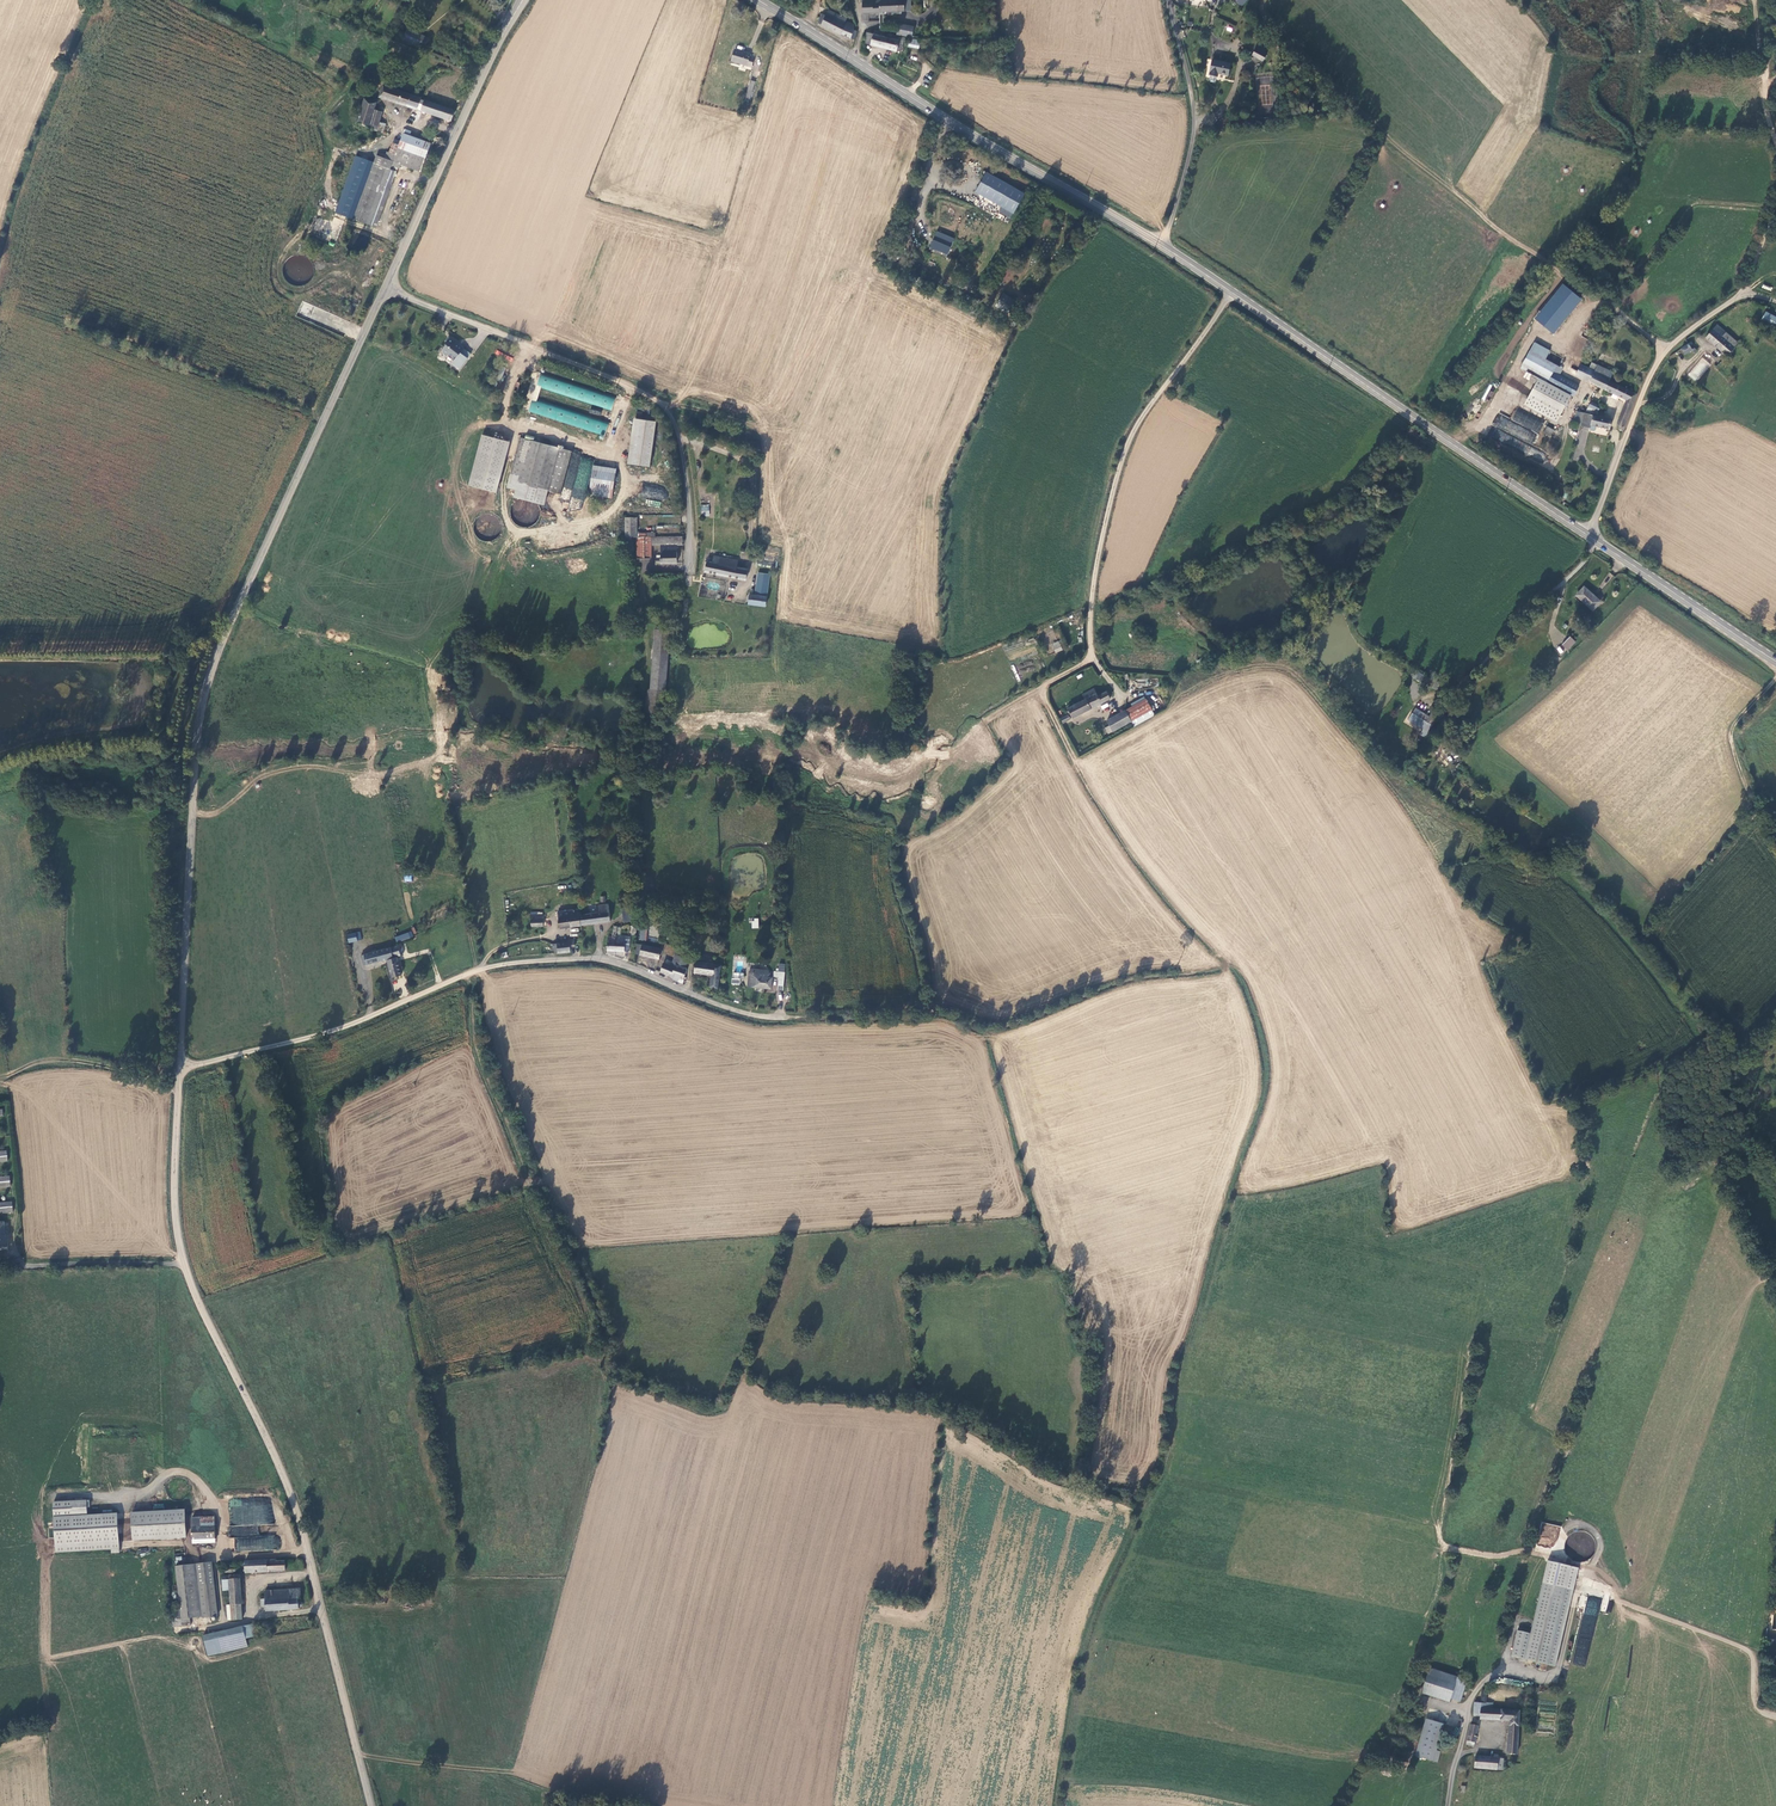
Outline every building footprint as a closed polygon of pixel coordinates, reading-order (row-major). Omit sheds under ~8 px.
[(879,0),(861,0),(861,3),(862,3),(863,13),(879,12),(879,0)] [(904,0),(879,0),(879,12),(898,11),(905,11),(904,0)] [(846,21),(846,19),(829,10),(826,16),(822,14),(818,23),(840,34),(855,40),(857,31),(854,31),(854,29),(853,29),(854,25),(846,21)] [(899,24),(897,34),(912,37),(914,27),(899,24)] [(410,29),(404,39),(425,49),(430,39),(410,29)] [(871,45),(897,51),(900,52),(903,42),(899,41),(892,39),(893,34),(875,30),(874,34),(867,33),(864,43),(871,44),(871,45)] [(910,38),(909,48),(919,48),(920,39),(910,38)] [(1256,49),(1252,55),(1263,61),(1266,54),(1256,49)] [(744,55),(733,51),(730,63),(751,68),(754,58),(750,57),(750,55),(745,53),(744,55)] [(1228,75),(1230,64),(1213,60),(1209,75),(1210,76),(1217,77),(1218,73),(1228,75)] [(382,97),(455,120),(460,110),(386,85),(382,97)] [(379,102),(367,97),(357,125),(370,129),(376,113),(379,102)] [(382,115),(376,113),(370,129),(377,132),(380,122),(382,115)] [(380,122),(377,132),(381,133),(385,124),(380,122)] [(396,156),(394,162),(402,164),(422,172),(432,142),(405,132),(402,140),(396,156)] [(396,138),(390,153),(396,156),(402,140),(396,138)] [(390,153),(386,152),(383,158),(381,165),(392,169),(393,165),(400,168),(402,164),(394,162),(396,156),(390,153)] [(374,162),(355,155),(341,199),(359,205),(369,177),(374,162)] [(359,205),(355,219),(374,226),(394,170),(392,169),(381,165),(383,158),(377,155),(374,162),(369,177),(359,205)] [(1021,188),(984,166),(973,186),(1000,202),(999,205),(1008,211),(1021,188)] [(336,212),(355,219),(359,205),(341,199),(336,212)] [(935,234),(927,250),(945,258),(952,242),(935,234)] [(1582,302),(1563,286),(1534,320),(1553,336),(1582,302)] [(1015,300),(1004,292),(997,303),(1008,310),(1015,300)] [(299,316),(313,317),(315,304),(301,303),(299,316)] [(1765,311),(1762,319),(1775,327),(1775,317),(1765,311)] [(1718,325),(1706,337),(1727,355),(1738,343),(1718,325)] [(453,365),(459,370),(469,357),(462,352),(465,349),(458,344),(458,345),(450,339),(447,343),(448,344),(443,350),(443,352),(448,356),(449,355),(453,358),(452,359),(455,362),(453,365)] [(1535,342),(1530,351),(1545,359),(1550,351),(1535,342)] [(1688,344),(1682,348),(1685,354),(1692,350),(1688,344)] [(1687,357),(1685,354),(1682,348),(1671,355),(1671,356),(1677,364),(1682,360),(1687,357)] [(462,352),(469,357),(472,354),(465,349),(462,352)] [(512,362),(513,356),(495,351),(494,356),(512,362)] [(1547,382),(1553,372),(1556,365),(1545,359),(1530,351),(1522,365),(1540,377),(1547,382)] [(1697,382),(1712,365),(1703,357),(1688,374),(1697,382)] [(1688,369),(1682,360),(1677,364),(1683,374),(1688,369)] [(1622,431),(1624,430),(1637,394),(1610,381),(1613,372),(1610,370),(1600,366),(1593,364),(1590,368),(1581,364),(1576,375),(1627,400),(1617,425),(1620,427),(1619,429),(1619,430),(1620,431),(1621,431),(1622,431)] [(1556,365),(1553,372),(1559,375),(1563,369),(1556,365)] [(609,424),(536,396),(540,385),(609,412),(614,399),(542,371),(527,408),(603,438),(609,424)] [(1579,386),(1559,375),(1553,372),(1547,382),(1571,395),(1573,396),(1579,386)] [(1547,382),(1540,377),(1539,379),(1529,403),(1562,417),(1571,395),(1547,382)] [(1589,406),(1599,411),(1601,406),(1591,401),(1589,406)] [(1599,411),(1589,406),(1588,409),(1598,414),(1599,411)] [(1495,426),(1490,437),(1515,448),(1513,454),(1525,460),(1531,446),(1533,446),(1544,420),(1529,414),(1528,416),(1515,410),(1512,419),(1498,413),(1492,425),(1495,426)] [(1610,429),(1613,419),(1585,413),(1581,425),(1590,427),(1591,425),(1610,430),(1610,429)] [(632,417),(630,463),(648,464),(651,419),(632,417)] [(1547,426),(1544,432),(1550,436),(1554,430),(1547,426)] [(482,434),(469,485),(496,492),(509,441),(482,434)] [(572,450),(520,437),(507,487),(516,489),(514,497),(544,504),(548,491),(561,494),(572,450)] [(611,497),(616,473),(593,469),(589,493),(597,495),(604,496),(611,497)] [(701,505),(701,516),(709,516),(709,504),(701,505)] [(625,517),(625,536),(637,537),(637,532),(637,517),(625,517)] [(637,537),(636,559),(651,559),(651,546),(660,546),(660,559),(655,559),(655,564),(676,564),(677,546),(682,546),(683,537),(646,537),(637,537)] [(712,562),(706,561),(704,572),(745,579),(747,569),(736,567),(737,560),(713,555),(712,562)] [(758,574),(755,594),(766,596),(769,576),(758,574)] [(1595,597),(1578,583),(1571,592),(1587,606),(1595,597)] [(749,593),(747,603),(765,606),(766,596),(755,594),(749,593)] [(1568,651),(1576,641),(1569,636),(1561,645),(1568,651)] [(1052,643),(1055,653),(1062,650),(1059,641),(1052,643)] [(1416,670),(1412,677),(1421,682),(1424,675),(1416,670)] [(1430,687),(1437,690),(1439,684),(1431,681),(1430,687)] [(1072,718),(1108,699),(1104,691),(1096,695),(1092,688),(1081,694),(1083,699),(1066,708),(1072,718)] [(1127,702),(1131,706),(1144,699),(1140,695),(1127,702)] [(1123,710),(1129,721),(1149,710),(1144,699),(1131,706),(1123,710)] [(1423,717),(1409,709),(1404,716),(1419,725),(1423,717)] [(1107,724),(1111,731),(1129,721),(1123,710),(1105,720),(1107,724)] [(1136,724),(1153,715),(1149,710),(1129,721),(1131,723),(1132,726),(1136,724)] [(1107,734),(1111,731),(1107,724),(1103,726),(1107,734)] [(577,912),(578,921),(608,917),(605,899),(595,901),(595,909),(577,912)] [(627,901),(619,902),(620,916),(629,915),(627,901)] [(576,905),(557,908),(558,914),(557,914),(558,924),(578,921),(577,912),(576,905)] [(644,919),(637,917),(633,935),(640,937),(642,926),(644,919)] [(613,932),(614,920),(611,921),(610,924),(610,927),(610,932),(605,933),(605,945),(612,946),(620,947),(627,947),(628,932),(613,932)] [(346,934),(348,943),(362,940),(360,931),(346,934)] [(397,943),(413,937),(411,931),(394,937),(397,943)] [(572,935),(566,935),(566,938),(549,940),(550,946),(552,945),(552,948),(555,948),(567,947),(567,942),(572,941),(572,935)] [(634,942),(635,950),(657,955),(659,945),(640,941),(633,941),(634,942)] [(396,945),(395,942),(379,946),(381,956),(394,952),(398,951),(398,949),(401,949),(400,944),(396,945)] [(359,959),(360,962),(381,956),(379,946),(357,952),(359,959)] [(686,956),(675,951),(674,961),(685,965),(686,956)] [(396,958),(386,961),(389,973),(399,971),(397,961),(396,958)] [(699,958),(694,958),(692,968),(710,970),(708,983),(716,984),(718,972),(717,972),(718,960),(708,959),(699,958)] [(671,976),(680,980),(685,965),(674,961),(671,963),(669,962),(661,959),(657,968),(667,972),(669,970),(671,971),(671,976)] [(743,984),(750,984),(767,985),(767,974),(764,974),(765,970),(762,967),(747,967),(744,969),(743,984)] [(362,983),(354,984),(356,993),(364,991),(362,983)] [(0,1148),(0,1159),(8,1158),(6,1147),(0,1148)] [(0,1174),(0,1185),(12,1184),(10,1173),(0,1174)] [(0,1200),(0,1210),(14,1208),(13,1198),(0,1200)] [(0,1224),(0,1249),(11,1248),(7,1223),(0,1224)] [(239,1499),(243,1552),(278,1549),(277,1535),(259,1537),(258,1525),(274,1523),(271,1496),(239,1499)] [(88,1500),(52,1503),(56,1553),(110,1550),(111,1554),(119,1553),(116,1511),(88,1513),(88,1500)] [(184,1509),(131,1513),(133,1541),(186,1537),(184,1509)] [(211,1514),(187,1516),(188,1539),(213,1538),(211,1514)] [(276,1558),(243,1561),(244,1574),(285,1571),(285,1560),(276,1561),(276,1558)] [(209,1562),(188,1564),(196,1617),(201,1615),(202,1618),(216,1615),(209,1562)] [(1577,1570),(1546,1563),(1529,1633),(1516,1630),(1511,1656),(1554,1666),(1577,1570)] [(187,1618),(196,1617),(188,1564),(171,1566),(178,1611),(179,1619),(187,1618)] [(239,1603),(237,1580),(226,1580),(220,1580),(221,1593),(227,1592),(228,1603),(239,1603)] [(262,1589),(262,1597),(263,1606),(264,1610),(296,1608),(296,1604),(299,1604),(300,1602),(299,1601),(296,1601),(296,1598),(298,1597),(297,1588),(262,1589)] [(240,1618),(239,1603),(228,1603),(228,1607),(229,1619),(240,1618)] [(1593,1616),(1593,1609),(1584,1608),(1584,1620),(1587,1620),(1587,1615),(1593,1616)] [(188,1624),(187,1618),(179,1619),(178,1611),(170,1612),(172,1627),(188,1624)] [(243,1638),(254,1635),(251,1624),(240,1627),(243,1638)] [(243,1638),(240,1627),(202,1636),(207,1655),(245,1645),(243,1638)] [(1768,1646),(1770,1639),(1775,1641),(1775,1638),(1766,1636),(1766,1631),(1763,1630),(1762,1638),(1761,1645),(1768,1646)] [(1573,1665),(1586,1666),(1588,1647),(1575,1645),(1573,1665)] [(1766,1654),(1768,1646),(1761,1645),(1759,1653),(1766,1654)] [(1453,1676),(1426,1666),(1417,1691),(1445,1700),(1447,1696),(1453,1676)] [(1453,1676),(1447,1696),(1457,1699),(1464,1679),(1453,1676)] [(1497,1709),(1488,1709),(1480,1708),(1481,1701),(1483,1690),(1480,1687),(1478,1689),(1476,1702),(1470,1702),(1468,1714),(1475,1715),(1474,1719),(1505,1721),(1503,1754),(1513,1754),(1514,1748),(1516,1711),(1497,1709)] [(1489,1701),(1481,1701),(1480,1708),(1488,1709),(1489,1701)] [(1439,1723),(1422,1717),(1409,1754),(1411,1755),(1433,1762),(1436,1752),(1431,1750),(1439,1723)] [(1454,1727),(1459,1727),(1459,1720),(1450,1720),(1450,1732),(1454,1731),(1454,1727)] [(1475,1726),(1466,1724),(1462,1745),(1471,1747),(1475,1726)] [(1498,1769),(1499,1763),(1499,1759),(1472,1756),(1471,1766),(1498,1769)]
